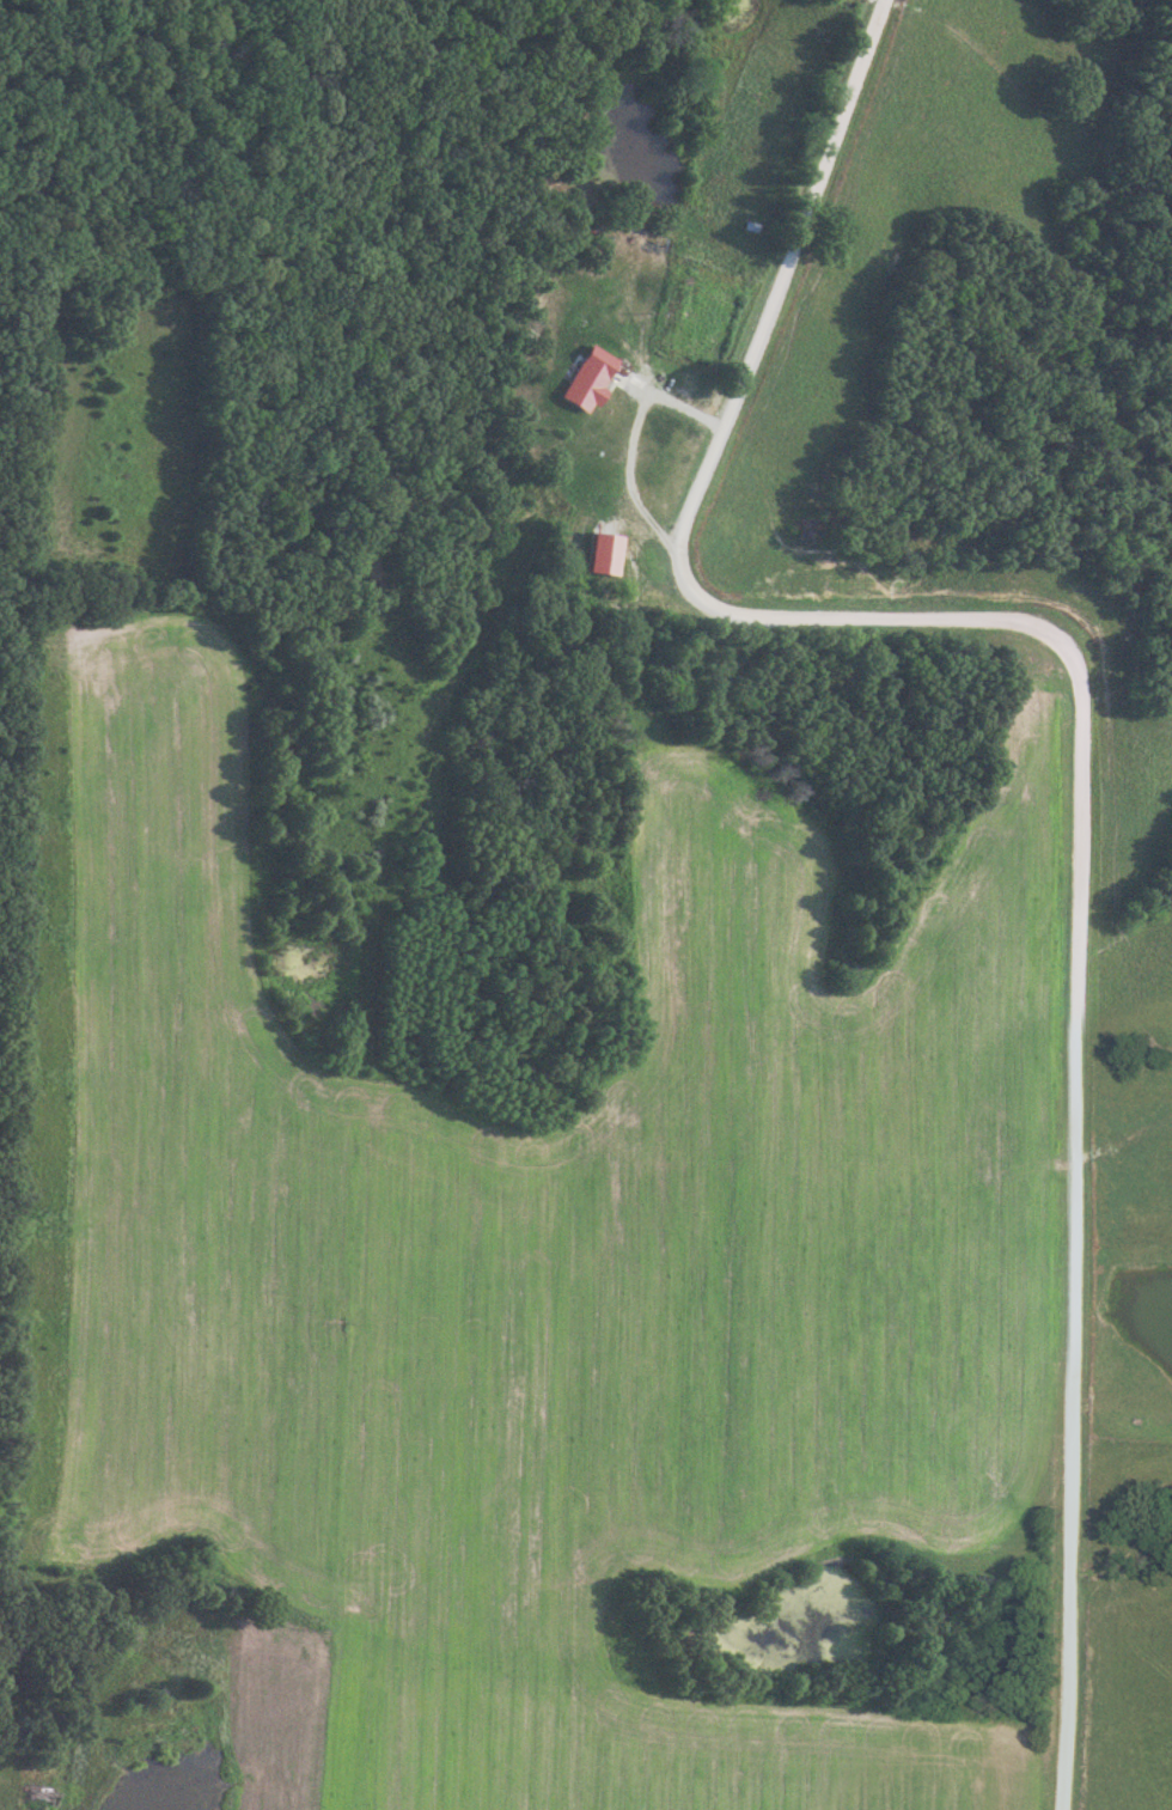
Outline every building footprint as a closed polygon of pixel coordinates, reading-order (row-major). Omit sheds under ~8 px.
[(615,530),(604,530),(604,575),(615,575),(615,530)]
